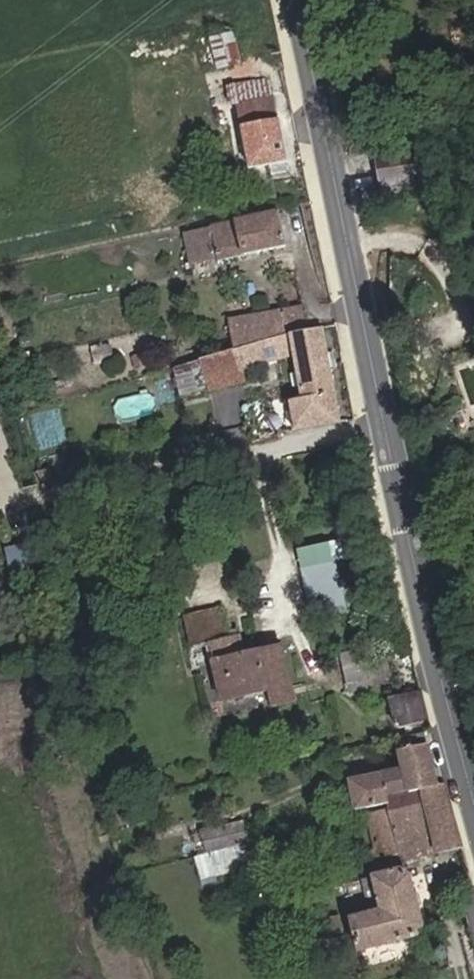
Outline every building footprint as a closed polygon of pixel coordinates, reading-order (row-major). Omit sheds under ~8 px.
[(228,34),(207,40),(214,71),(237,66),(228,34)] [(236,106),(270,99),(265,81),(232,87),(236,106)] [(270,99),(236,106),(248,167),(264,164),(266,177),(285,174),(270,99)] [(434,138),(347,153),(361,210),(388,208),(437,172),(434,138)] [(184,231),(191,258),(214,252),(216,262),(282,246),(274,210),(184,231)] [(228,321),(234,346),(306,329),(300,304),(228,321)] [(306,329),(234,346),(204,353),(209,378),(291,361),(296,400),(284,403),(289,431),(333,423),(314,328),(306,329)] [(122,400),(125,416),(160,409),(157,393),(122,400)] [(339,560),(306,565),(313,614),(346,609),(339,560)] [(273,651),(207,667),(215,703),(255,694),(260,713),(287,706),(273,651)] [(422,725),(413,695),(382,701),(389,733),(422,725)] [(385,804),(387,810),(434,799),(419,744),(394,750),(397,773),(345,783),(353,812),(385,804)] [(397,864),(457,846),(443,797),(434,799),(387,810),(366,815),(373,849),(361,852),(364,864),(395,857),(397,864)] [(202,829),(208,850),(196,854),(203,878),(254,863),(241,818),(202,829)] [(398,872),(371,880),(379,913),(366,916),(347,922),(356,953),(413,937),(421,930),(408,879),(398,872)] [(343,888),(340,875),(333,876),(336,889),(343,888)] [(379,913),(371,880),(358,884),(366,916),(379,913)] [(326,920),(331,939),(339,937),(335,918),(326,920)]
